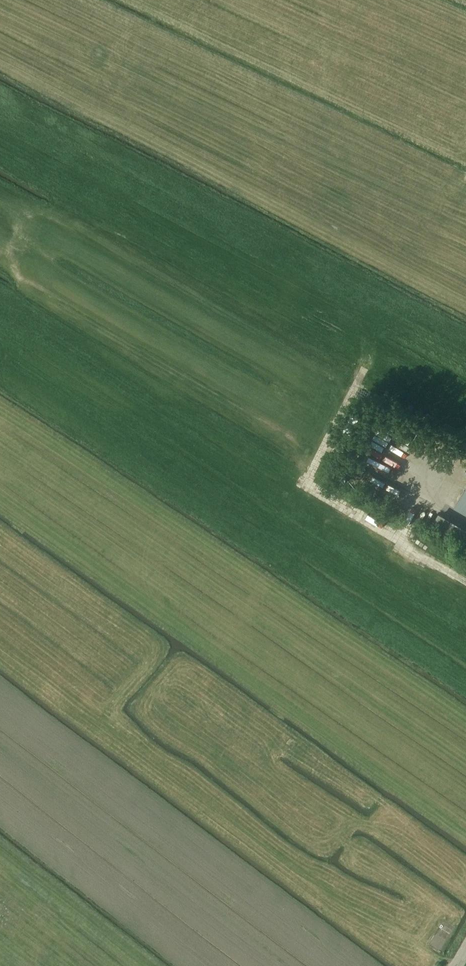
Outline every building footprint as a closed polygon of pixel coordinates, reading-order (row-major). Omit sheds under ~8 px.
[(465,516),(465,487),(454,509),(465,516)]
